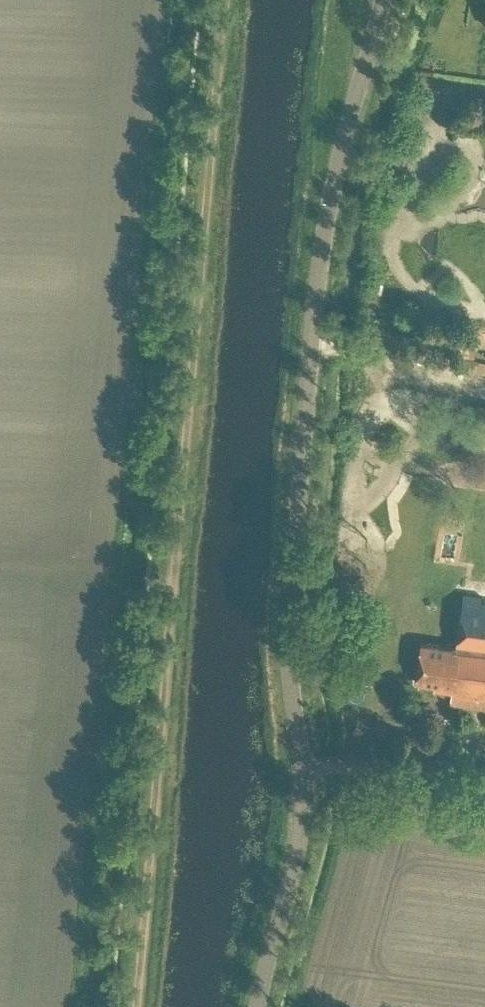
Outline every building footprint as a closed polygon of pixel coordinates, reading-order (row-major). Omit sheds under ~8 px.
[(464,592),(457,646),(421,641),(416,681),(440,684),(440,689),(452,690),(452,694),(484,698),(484,595),(464,592)]
